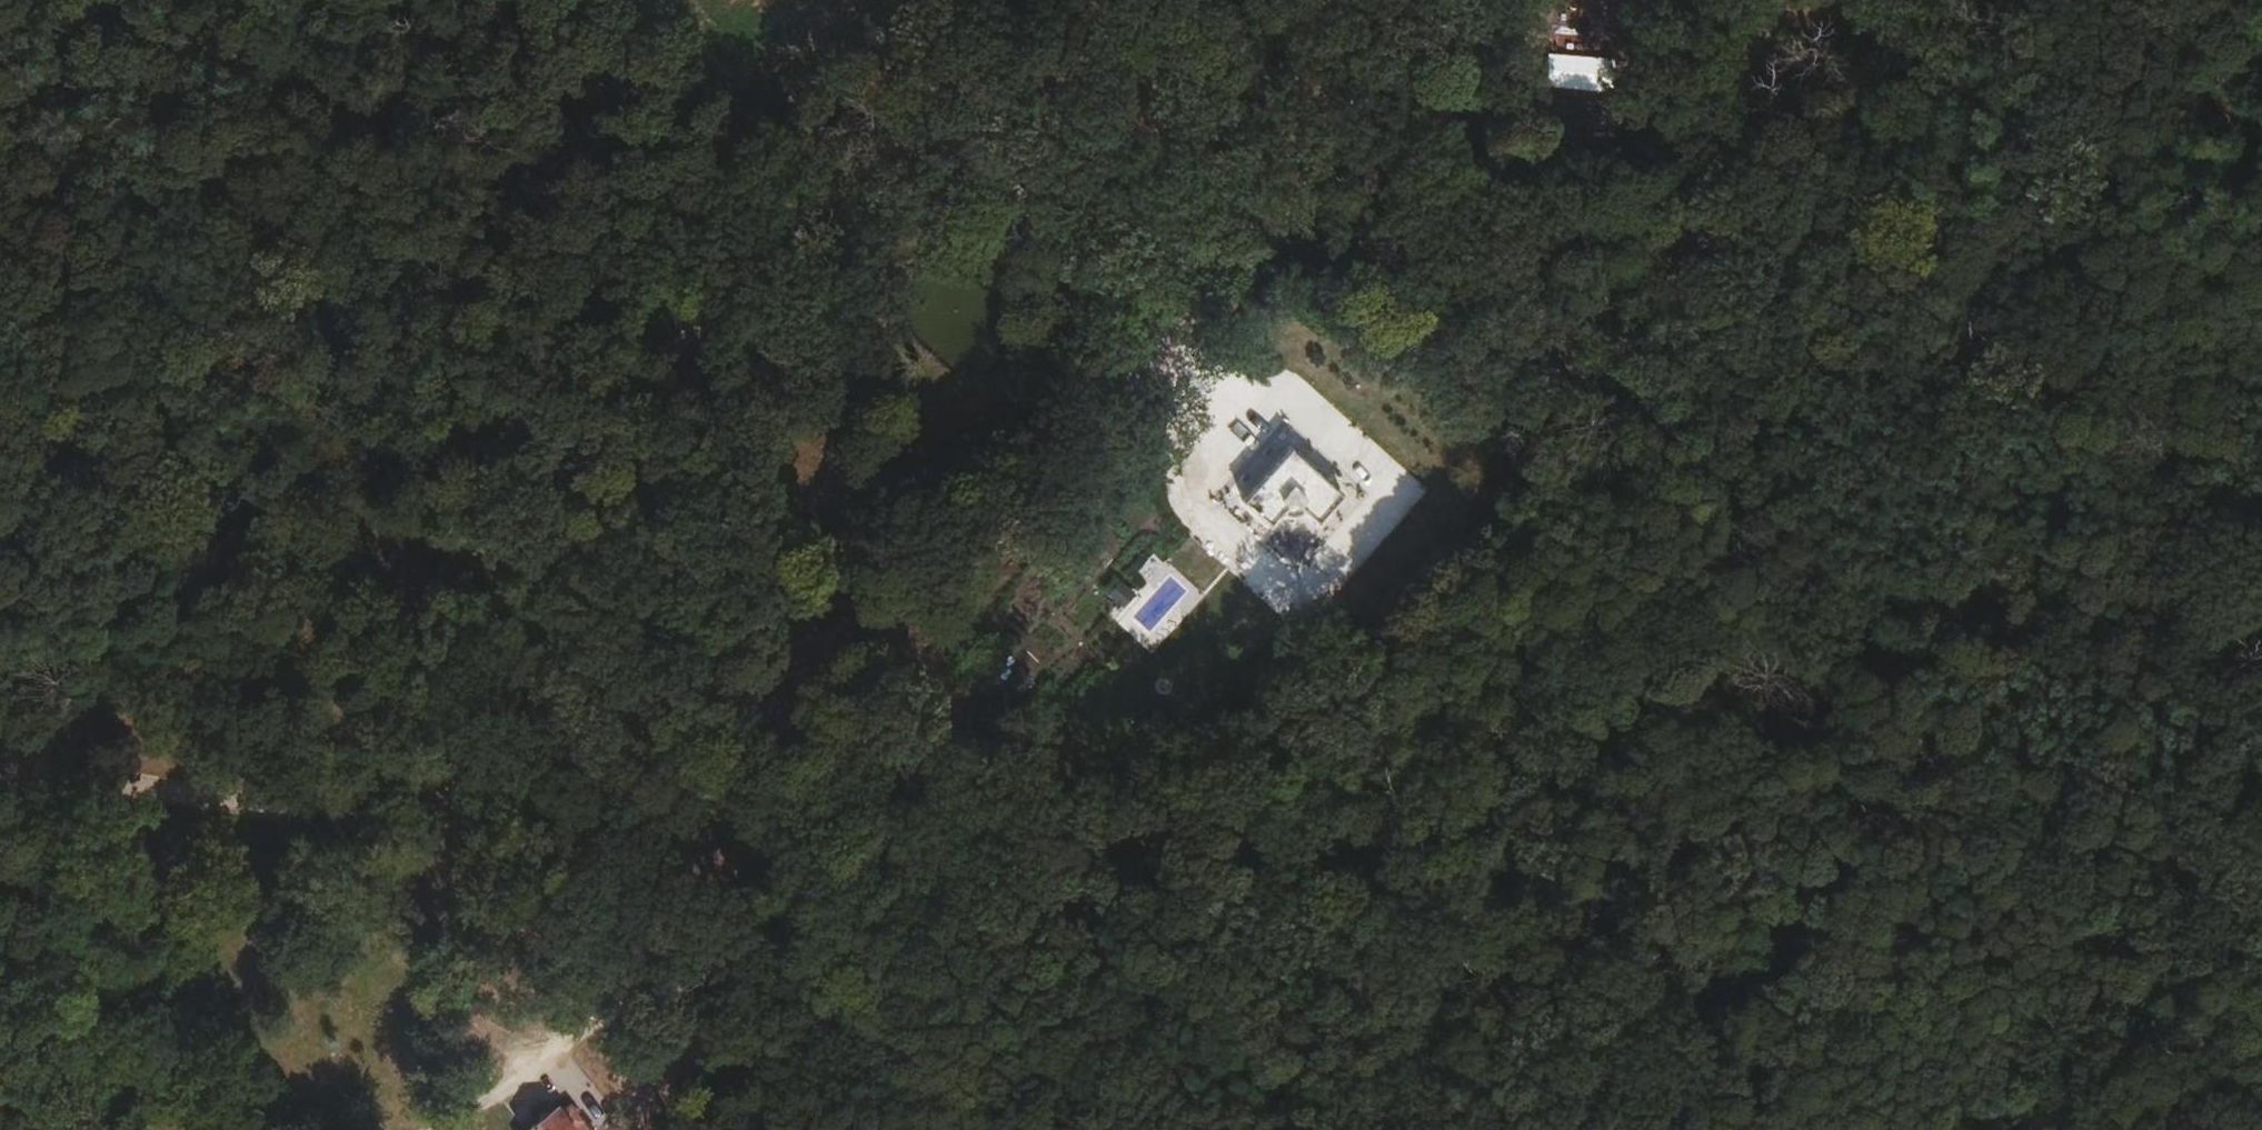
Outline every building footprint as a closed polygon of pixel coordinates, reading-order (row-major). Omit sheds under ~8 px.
[(1295,539),(1319,515),(1293,492),(1270,515),(1295,539)] [(600,1128),(574,1098),(565,1105),(559,1107),(535,1129),(598,1129),(600,1128)]
